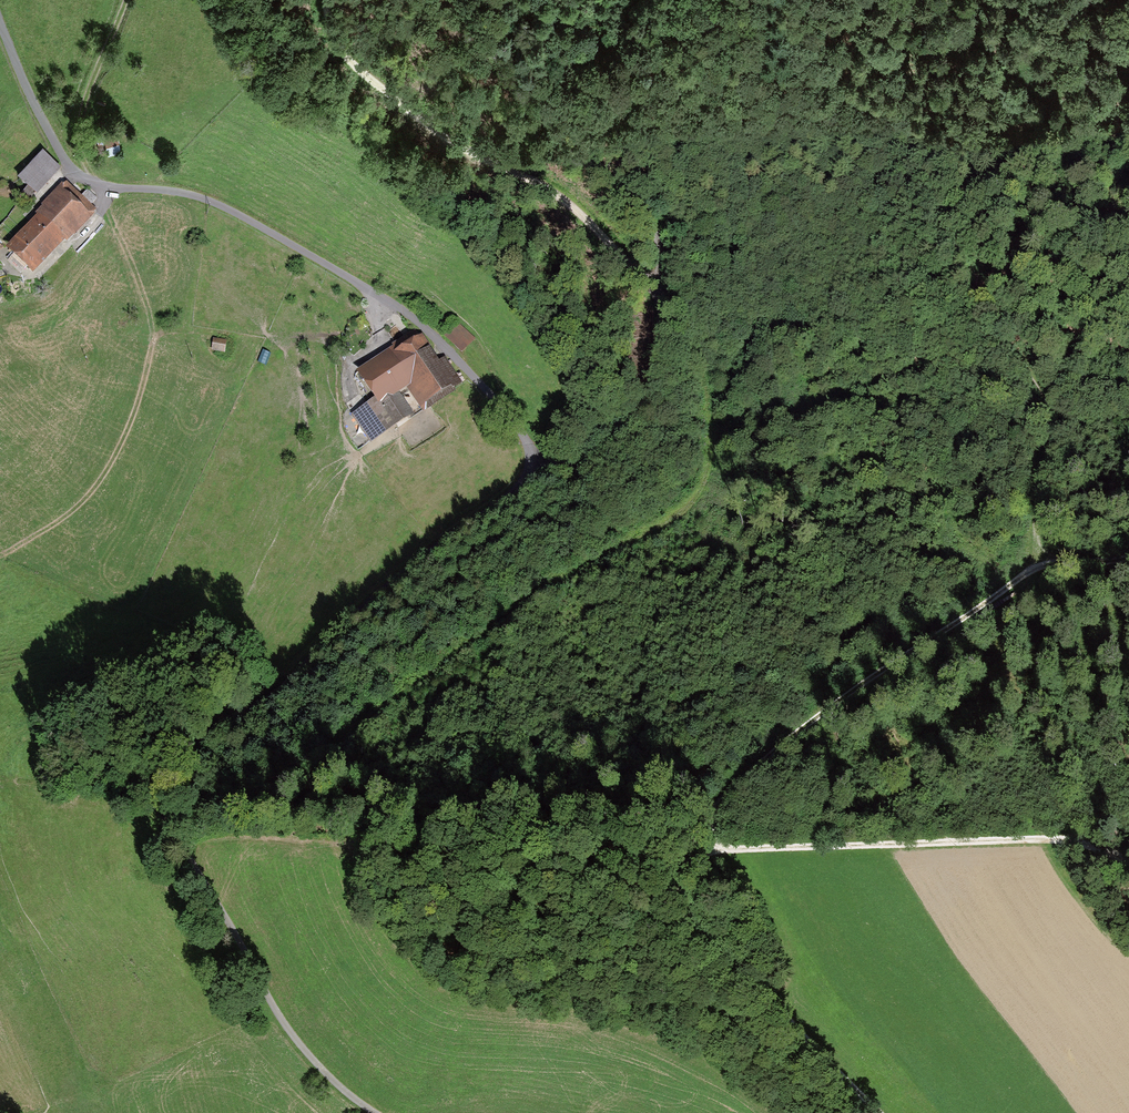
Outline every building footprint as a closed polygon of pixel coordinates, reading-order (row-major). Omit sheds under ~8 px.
[(117,136),(116,129),(105,130),(105,137),(117,136)] [(104,142),(108,153),(117,150),(113,139),(104,142)] [(20,178),(35,192),(56,168),(41,154),(20,178)] [(7,248),(30,269),(87,209),(64,188),(7,248)] [(416,336),(357,376),(373,399),(353,412),(372,439),(402,419),(387,396),(406,384),(421,407),(457,382),(442,361),(436,365),(416,336)] [(214,350),(222,352),(225,342),(216,340),(214,350)]
